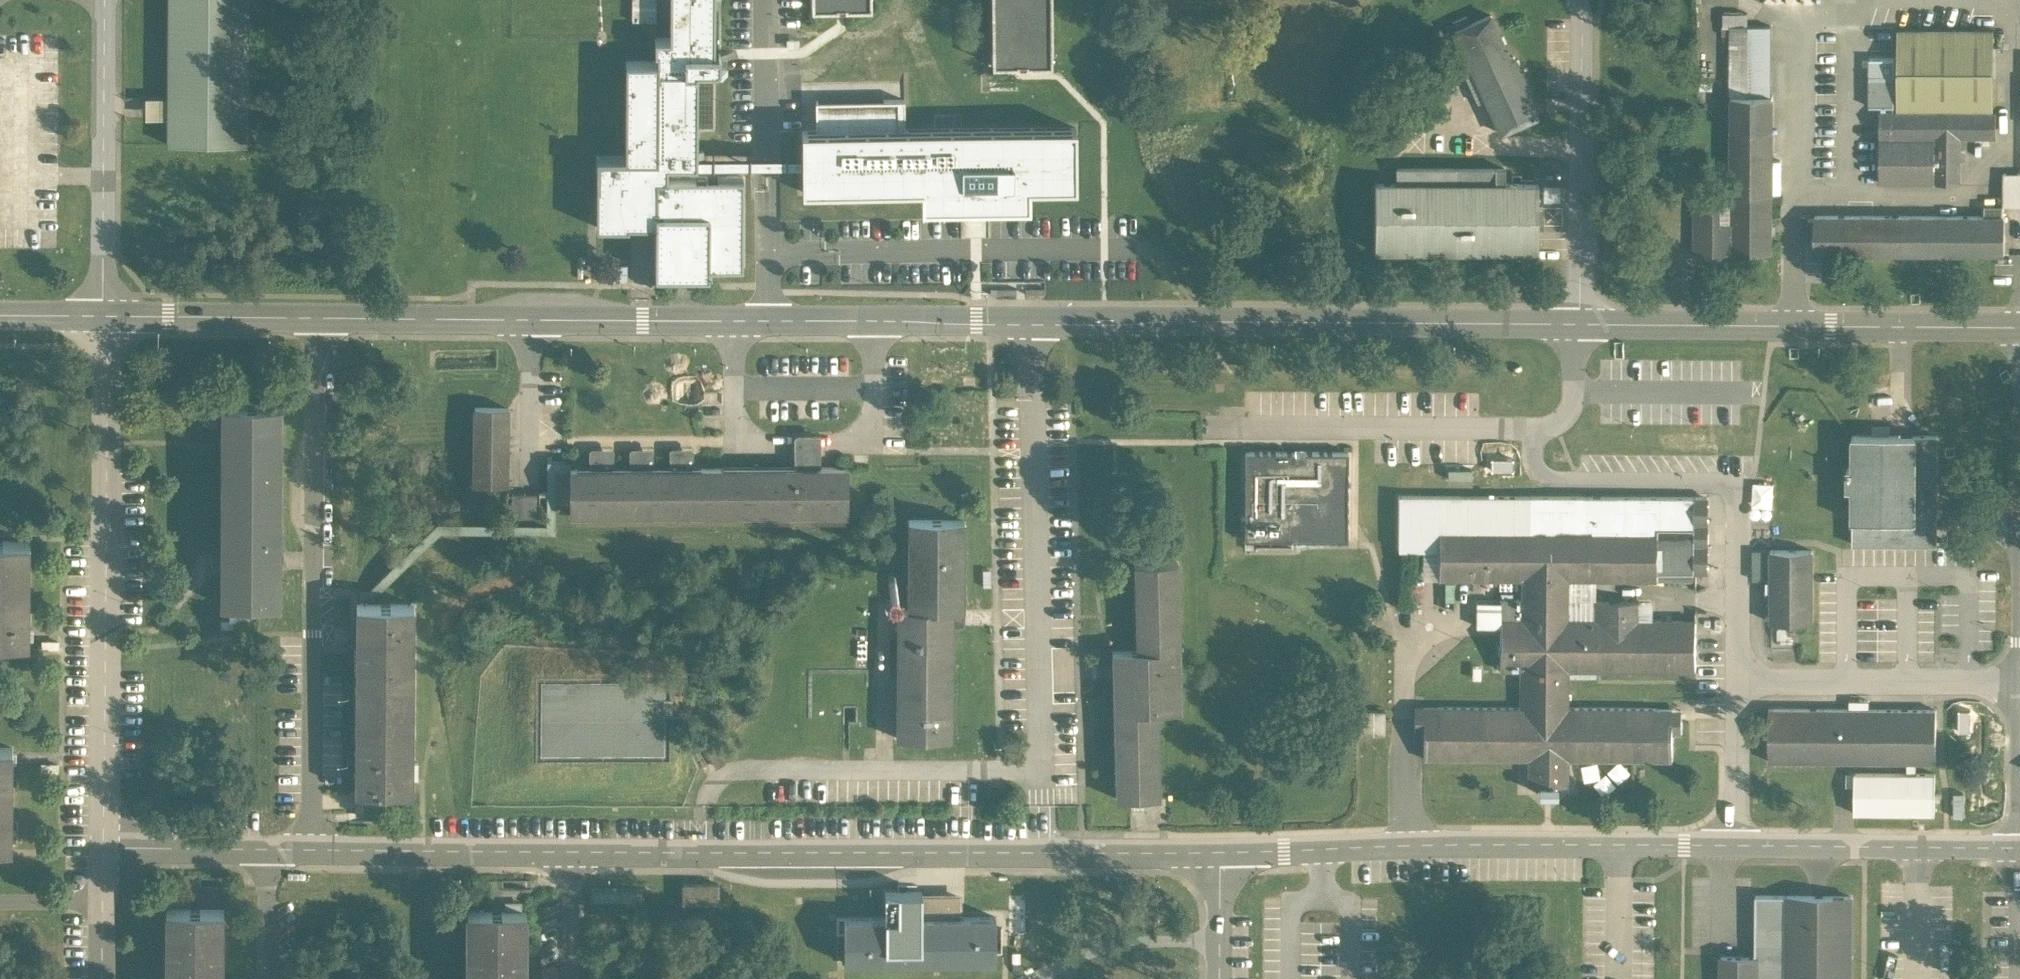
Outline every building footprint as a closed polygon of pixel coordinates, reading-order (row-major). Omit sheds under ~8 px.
[(168,120),(168,145),(247,146),(248,0),(169,0),(168,120)] [(670,38),(656,38),(656,61),(627,60),(626,60),(626,155),(596,155),(596,173),(596,225),(655,225),(655,272),(708,272),(708,264),(741,264),(742,177),(665,176),(665,162),(696,162),(696,154),(697,76),(712,76),(719,67),(719,58),(719,53),(713,53),(713,0),(670,0),(670,38)] [(992,64),(1029,63),(1051,63),(1050,0),(992,0),(992,64)] [(1538,117),(1490,13),(1452,31),(1500,134),(1506,132),(1538,117)] [(1771,258),(1775,29),(1733,28),(1729,257),(1771,258)] [(1999,36),(1896,34),(1895,103),(1997,105),(1999,36)] [(801,155),(801,164),(802,189),(921,188),(921,194),(921,208),(963,208),(975,208),(987,208),(1028,207),(1028,193),(1028,188),(1075,187),(1075,129),(904,131),(903,100),(815,101),(816,130),(801,130),(801,155)] [(1998,119),(1872,117),(1872,134),(1998,137),(1998,119)] [(1935,150),(1877,149),(1876,184),(1934,185),(1935,150)] [(801,164),(801,155),(768,155),(696,154),(696,162),(768,163),(801,164)] [(1395,166),(1395,181),(1504,182),(1505,166),(1395,166)] [(1376,181),(1375,181),(1374,251),(1536,252),(1536,182),(1504,182),(1395,181),(1376,181)] [(2009,223),(1806,219),(1806,254),(1823,254),(1995,257),(2008,257),(2009,223)] [(250,401),(221,401),(221,442),(221,445),(221,448),(220,604),(257,604),(259,604),(282,604),(282,569),(282,550),(282,401),(278,401),(250,401)] [(475,408),(475,483),(506,483),(507,408),(475,408)] [(1937,435),(1852,435),(1852,545),(1937,545),(1937,435)] [(797,446),(797,467),(818,467),(818,446),(818,436),(797,436),(797,446)] [(1347,452),(1244,452),(1244,540),(1346,541),(1347,452)] [(360,589),(360,598),(374,598),(440,531),(535,533),(557,533),(557,509),(556,469),(570,469),(570,463),(570,458),(546,459),(546,490),(538,491),(538,505),(546,506),(545,515),(546,523),(436,522),(370,589),(360,589)] [(797,467),(572,468),(573,508),(573,513),(850,513),(850,467),(818,467),(797,467)] [(511,491),(511,516),(537,515),(537,506),(536,491),(511,491)] [(1546,494),(1396,494),(1396,550),(1437,551),(1437,580),(1519,582),(1519,617),(1500,618),(1500,646),(1500,671),(1512,671),(1517,671),(1568,671),(1570,671),(1695,672),(1695,619),(1639,619),(1638,601),(1594,601),(1593,618),(1570,618),(1569,582),(1655,580),(1707,581),(1709,494),(1546,494)] [(966,520),(910,519),(909,609),(898,609),(898,737),(952,737),(953,626),(953,625),(965,625),(966,609),(966,520)] [(28,644),(28,639),(29,542),(0,542),(0,644),(28,644)] [(1812,550),(1770,550),(1770,622),(1812,622),(1812,550)] [(1181,709),(1177,563),(1133,564),(1135,650),(1109,651),(1113,802),(1159,800),(1156,710),(1181,709)] [(417,604),(358,603),(357,635),(356,791),(390,792),(415,792),(415,784),(415,779),(417,604)] [(1568,707),(1568,671),(1517,671),(1518,707),(1414,706),(1414,732),(1422,732),(1422,761),(1527,761),(1527,786),(1547,786),(1568,786),(1568,761),(1672,761),(1672,735),(1681,735),(1681,717),(1681,708),(1568,707)] [(538,674),(537,753),(666,754),(667,676),(538,674)] [(1937,708),(1771,709),(1772,766),(1937,765),(1937,708)] [(0,747),(0,849),(12,849),(12,747),(0,747)] [(1934,773),(1853,772),(1854,813),(1935,814),(1934,773)] [(928,892),(890,893),(890,917),(842,917),(842,965),(995,963),(994,916),(929,916),(928,892)] [(1851,897),(1757,897),(1756,949),(1756,954),(1717,954),(1717,978),(1851,978),(1851,897)] [(467,911),(467,978),(525,978),(525,911),(467,911)] [(160,915),(160,978),(219,978),(220,915),(160,915)]
